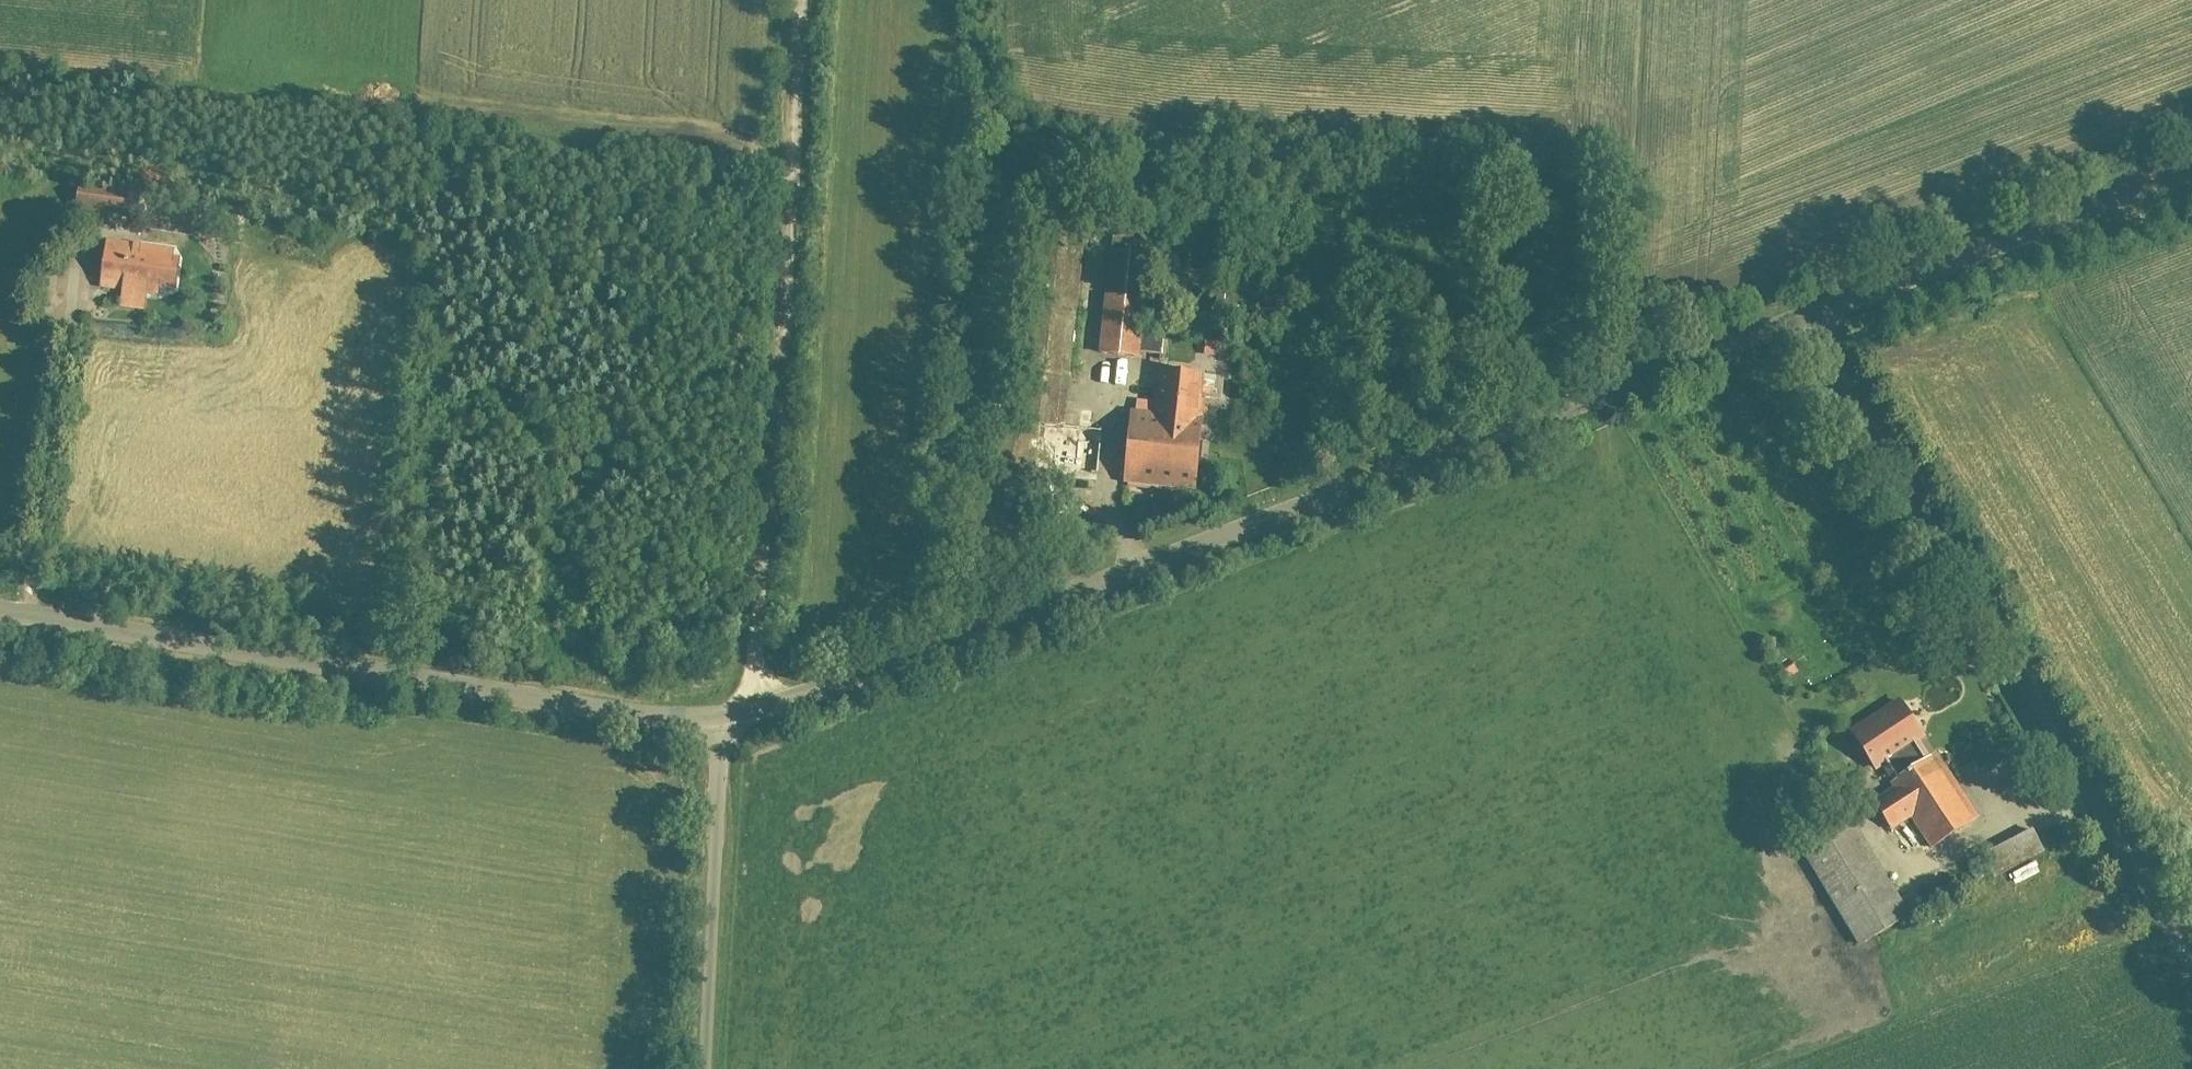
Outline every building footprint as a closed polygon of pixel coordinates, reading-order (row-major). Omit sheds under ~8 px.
[(82,187),(78,214),(139,223),(142,196),(82,187)] [(108,239),(103,289),(176,296),(181,246),(108,239)] [(1112,251),(1102,356),(1141,359),(1151,255),(1112,251)] [(1166,356),(1166,331),(1149,331),(1148,355),(1166,356)] [(1159,374),(1156,413),(1132,412),(1127,493),(1198,497),(1206,377),(1159,374)] [(1043,432),(1068,434),(1073,381),(1048,379),(1043,432)] [(1043,432),(1040,475),(1099,480),(1102,437),(1068,434),(1043,432)] [(1878,802),(1894,830),(1918,816),(1935,846),(1989,814),(1922,700),(1868,732),(1902,789),(1878,802)] [(1854,822),(1803,852),(1861,949),(1912,920),(1854,822)]
